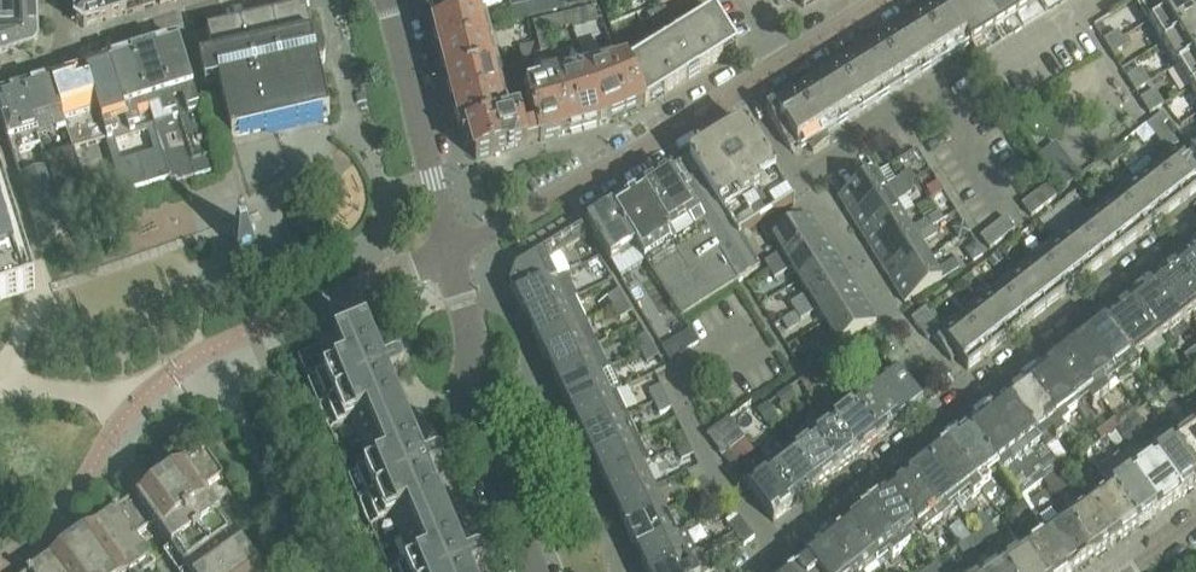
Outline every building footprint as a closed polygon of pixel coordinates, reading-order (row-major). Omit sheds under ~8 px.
[(76,24),(85,30),(126,17),(126,0),(75,0),(76,24)] [(433,23),(498,8),(497,0),(428,0),(433,23)] [(518,21),(575,7),(580,24),(600,20),(595,0),(513,0),(518,21)] [(803,10),(820,0),(797,0),(799,2),(798,2),(803,10)] [(942,5),(971,50),(994,36),(972,0),(950,0),(942,5)] [(994,36),(1017,22),(1003,0),(972,0),(994,36)] [(1017,22),(1039,8),(1035,0),(1003,0),(1017,22)] [(1149,24),(1188,0),(1136,0),(1135,1),(1149,24)] [(1163,46),(1195,26),(1195,5),(1193,0),(1188,0),(1149,24),(1163,46)] [(37,2),(0,4),(0,56),(33,46),(39,39),(38,39),(37,2)] [(942,5),(767,115),(791,154),(967,44),(942,5)] [(306,11),(207,33),(214,61),(200,65),(206,89),(219,86),(232,140),(330,117),(319,71),(324,70),(325,64),(325,58),(324,52),(321,47),(318,42),(313,43),(306,11)] [(628,68),(646,109),(648,107),(644,101),(661,91),(664,97),(723,61),(719,55),(735,45),(716,14),(681,36),(666,11),(647,18),(665,46),(628,68)] [(482,17),(435,29),(449,83),(496,70),(482,17)] [(1163,46),(1177,68),(1195,56),(1195,26),(1163,46)] [(1119,33),(1104,42),(1108,50),(1123,41),(1119,33)] [(1128,48),(1123,41),(1108,50),(1113,57),(1128,48)] [(178,43),(156,50),(197,179),(220,172),(194,91),(178,43)] [(156,50),(132,57),(170,178),(173,187),(181,185),(197,179),(156,50)] [(1191,90),(1195,87),(1195,56),(1177,68),(1191,90)] [(132,57),(109,65),(147,185),(170,178),(132,57)] [(109,65),(78,75),(86,103),(94,100),(107,141),(124,194),(148,187),(147,185),(109,65)] [(623,66),(556,85),(570,135),(605,126),(640,111),(646,109),(628,68),(627,65),(623,66)] [(1088,68),(1064,83),(1073,97),(1097,83),(1088,68)] [(496,70),(449,83),(462,136),(510,123),(510,122),(496,70)] [(1141,70),(1127,79),(1131,87),(1146,77),(1141,70)] [(78,75),(24,92),(39,141),(67,133),(73,152),(107,141),(94,100),(86,103),(78,75)] [(1151,85),(1146,77),(1131,87),(1136,94),(1151,85)] [(545,95),(528,100),(536,129),(540,142),(541,144),(570,135),(556,85),(543,89),(545,95)] [(48,170),(36,132),(24,92),(0,99),(0,115),(20,179),(48,170)] [(1157,111),(1164,107),(1155,92),(1148,97),(1157,111)] [(1157,111),(1148,97),(1140,101),(1150,116),(1157,111)] [(912,322),(928,342),(933,338),(953,364),(958,359),(968,372),(1195,194),(1195,179),(1178,156),(1174,150),(1179,146),(1163,127),(1168,123),(1162,115),(1147,127),(1172,160),(943,339),(939,334),(943,331),(926,310),(912,322)] [(510,123),(462,136),(466,149),(472,147),(476,162),(528,147),(528,146),(540,142),(536,129),(524,132),(520,119),(510,122),(510,123)] [(794,204),(792,200),(745,127),(689,162),(737,240),(740,238),(794,204)] [(825,140),(808,151),(813,157),(829,147),(825,140)] [(1068,187),(1084,174),(1058,142),(1042,155),(1068,187)] [(1111,169),(1131,153),(1125,145),(1105,161),(1111,169)] [(73,152),(45,160),(61,213),(90,204),(73,152)] [(689,162),(613,210),(637,249),(681,320),(760,270),(740,238),(737,240),(689,162)] [(44,254),(69,237),(48,170),(20,179),(44,254)] [(2,301),(36,290),(0,176),(0,303),(2,301)] [(839,199),(852,221),(906,187),(901,179),(884,190),(875,176),(839,199)] [(852,221),(866,242),(902,219),(894,206),(911,195),(906,187),(852,221)] [(1022,206),(1031,218),(1056,198),(1047,187),(1022,206)] [(611,265),(637,249),(613,210),(587,226),(611,265)] [(798,210),(789,216),(795,226),(778,237),(773,240),(782,254),(765,265),(770,273),(824,239),(810,217),(805,221),(798,210)] [(778,237),(795,226),(789,216),(771,227),(778,237)] [(902,219),(866,242),(878,263),(932,229),(928,221),(910,232),(902,219)] [(1005,220),(981,239),(990,251),(1015,231),(1005,220)] [(878,263),(891,284),(928,260),(921,248),(938,237),(932,229),(878,263)] [(548,262),(587,238),(582,230),(517,270),(511,288),(517,300),(557,281),(548,262)] [(800,283),(837,260),(824,239),(770,273),(775,281),(792,270),(800,283)] [(1179,268),(1195,289),(1195,255),(1179,268)] [(796,314),(850,281),(837,260),(800,283),(808,296),(791,306),(796,314)] [(936,273),(928,260),(891,284),(905,306),(959,272),(954,263),(936,273)] [(1154,287),(1184,325),(1195,316),(1195,289),(1179,268),(1154,287)] [(528,323),(575,301),(578,299),(567,276),(557,281),(517,300),(528,323)] [(826,325),(863,302),(850,281),(796,314),(801,322),(818,312),(826,325)] [(1184,325),(1154,287),(1130,306),(1160,344),(1184,325)] [(609,299),(615,310),(626,303),(620,293),(609,299)] [(575,301),(528,323),(539,347),(586,324),(575,301)] [(863,302),(826,325),(834,338),(817,348),(823,357),(876,324),(863,302)] [(632,315),(626,303),(615,310),(622,321),(632,315)] [(1130,306),(1105,326),(1134,364),(1160,344),(1130,306)] [(539,347),(550,370),(590,350),(597,347),(586,324),(539,347)] [(1134,364),(1105,326),(1085,341),(1111,374),(1121,367),(1131,380),(1141,372),(1134,364)] [(484,570),(484,569),(484,567),(484,566),(483,565),(481,564),(480,563),(478,562),(476,562),(470,565),(434,481),(439,479),(440,478),(441,477),(442,475),(442,473),(442,472),(442,470),(441,468),(439,467),(438,466),(436,466),(435,466),(434,466),(428,468),(393,385),(398,383),(399,382),(400,381),(401,379),(401,377),(401,375),(400,373),(400,372),(398,371),(397,370),(395,370),(393,370),(388,373),(369,330),(298,360),(388,571),(484,571),(484,570)] [(663,349),(671,363),(699,345),(691,332),(663,349)] [(641,354),(652,348),(646,337),(635,343),(641,354)] [(1085,341),(1065,357),(1101,403),(1109,397),(1099,384),(1111,374),(1085,341)] [(597,347),(590,350),(550,370),(561,393),(608,370),(597,347)] [(659,359),(652,348),(641,354),(648,365),(659,359)] [(1101,403),(1065,357),(1046,372),(1072,405),(1084,396),(1093,409),(1101,403)] [(572,416),(617,394),(622,392),(611,369),(608,370),(561,393),(572,416)] [(1046,372),(1026,388),(1059,430),(1068,423),(1061,414),(1072,405),(1046,372)] [(873,392),(878,397),(900,426),(922,409),(896,374),(873,392)] [(282,382),(281,383),(268,388),(273,399),(287,393),(282,382)] [(649,393),(655,405),(666,399),(661,388),(649,393)] [(1059,430),(1026,388),(1006,403),(1046,453),(1058,443),(1055,440),(1062,434),(1059,430)] [(572,416),(583,439),(623,420),(628,417),(617,394),(572,416)] [(879,442),(900,426),(878,397),(864,408),(860,402),(853,408),(857,413),(879,442)] [(660,416),(672,411),(666,399),(655,405),(660,416)] [(1006,403),(967,433),(993,467),(1019,501),(1059,471),(1046,453),(1006,403)] [(859,458),(879,442),(857,413),(844,424),(839,419),(832,424),(836,430),(859,458)] [(628,417),(623,420),(583,439),(594,462),(639,441),(628,417)] [(1193,421),(1185,427),(1188,432),(1174,442),(1195,472),(1195,425),(1193,421)] [(838,475),(859,458),(836,430),(823,440),(818,435),(811,441),(838,475)] [(993,467),(967,433),(947,449),(981,493),(988,501),(995,495),(981,477),(993,467)] [(671,440),(676,451),(688,446),(683,434),(671,440)] [(838,475),(811,441),(808,437),(795,448),(797,451),(790,457),(817,491),(838,475)] [(1174,442),(1171,437),(1162,443),(1166,448),(1152,458),(1157,464),(1180,498),(1195,487),(1195,472),(1174,442)] [(605,485),(645,466),(650,464),(639,441),(594,462),(605,485)] [(682,463),(694,457),(688,446),(676,451),(682,463)] [(204,493),(225,477),(205,449),(182,465),(184,468),(139,501),(136,498),(115,513),(136,542),(155,528),(186,571),(261,571),(204,493)] [(947,449),(928,464),(962,508),(981,493),(947,449)] [(796,507),(817,491),(790,457),(787,454),(775,464),(777,467),(769,473),(774,478),(796,507)] [(1180,498),(1157,464),(1152,458),(1145,464),(1141,459),(1127,469),(1130,473),(1159,513),(1180,498)] [(962,508),(928,464),(908,480),(942,524),(962,508)] [(645,466),(605,485),(616,509),(656,489),(645,466)] [(1112,494),(1137,529),(1159,513),(1130,473),(1121,480),(1124,485),(1112,494)] [(1115,544),(1137,529),(1112,494),(1098,474),(1088,481),(1102,501),(1091,509),(1115,544)] [(747,490),(775,524),(796,507),(774,478),(761,488),(756,483),(747,490)] [(693,486),(699,497),(711,492),(705,480),(693,486)] [(908,480),(887,496),(921,540),(942,524),(908,480)] [(616,509),(627,532),(667,512),(656,489),(616,509)] [(704,509),(716,503),(711,492),(699,497),(704,509)] [(921,540),(887,496),(868,511),(902,555),(921,540)] [(1115,544),(1091,509),(1087,504),(1079,509),(1076,504),(1062,514),(1093,559),(1115,544)] [(1093,559),(1062,514),(1058,509),(1036,524),(1043,534),(1069,571),(1075,571),(1093,559)] [(868,511),(848,526),(875,560),(886,551),(894,561),(902,555),(868,511)] [(667,512),(627,532),(638,554),(678,535),(667,512)] [(136,542),(115,513),(32,571),(138,571),(151,562),(136,542)] [(737,537),(747,530),(739,520),(729,527),(737,537)] [(827,543),(849,571),(878,571),(882,569),(875,560),(848,526),(827,543)] [(755,539),(747,530),(737,537),(745,547),(755,539)] [(646,571),(661,571),(689,558),(696,555),(685,532),(678,535),(638,554),(646,571)] [(1043,534),(1033,541),(1037,546),(1025,554),(1037,571),(1069,571),(1043,534)] [(827,543),(806,559),(816,571),(849,571),(827,543)] [(1025,554),(1021,549),(999,564),(1005,571),(1037,571),(1025,554)] [(689,558),(661,571),(696,571),(689,558)] [(790,571),(816,571),(806,559),(790,571)] [(999,564),(989,571),(990,571),(1005,571),(999,564)]
